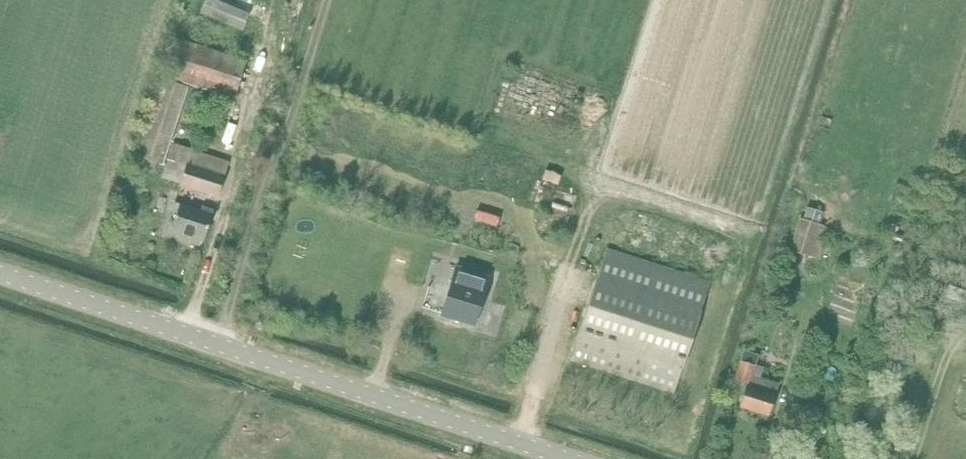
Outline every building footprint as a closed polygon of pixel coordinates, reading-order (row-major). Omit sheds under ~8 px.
[(233,100),(246,61),(174,37),(161,76),(233,100)] [(162,79),(137,155),(163,164),(188,87),(162,79)] [(172,143),(161,177),(179,184),(178,187),(216,199),(229,162),(172,143)] [(180,202),(170,231),(201,241),(211,212),(180,202)] [(799,219),(790,251),(820,261),(830,228),(820,225),(823,213),(807,208),(803,220),(799,219)] [(605,250),(570,361),(673,394),(709,283),(605,250)] [(489,278),(456,268),(441,316),(474,326),(489,278)] [(738,361),(732,382),(745,386),(739,407),(768,416),(778,383),(760,378),(763,368),(756,366),(760,356),(743,351),(740,361),(738,361)]
